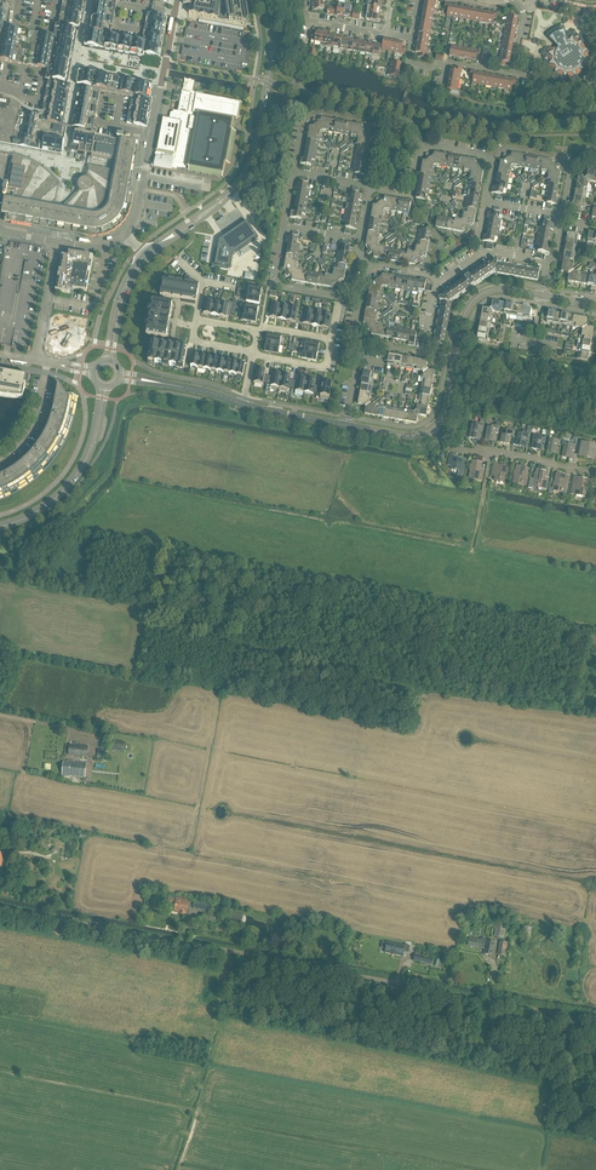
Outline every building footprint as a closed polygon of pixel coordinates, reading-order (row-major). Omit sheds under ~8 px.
[(0,40),(5,41),(7,41),(12,42),(13,42),(18,43),(19,44),(20,43),(21,42),(24,42),(26,42),(28,42),(30,32),(6,27),(10,5),(8,5),(9,0),(0,0),(0,40)] [(54,36),(32,32),(30,42),(32,43),(34,44),(36,45),(38,47),(39,47),(44,48),(45,48),(49,49),(52,49),(56,50),(58,50),(59,48),(71,50),(71,49),(73,43),(74,37),(74,36),(75,30),(75,31),(75,30),(78,30),(79,28),(79,27),(79,25),(78,25),(78,23),(79,24),(80,22),(80,21),(81,15),(81,14),(82,11),(82,10),(81,10),(81,9),(82,9),(83,8),(82,8),(81,8),(82,6),(83,6),(84,3),(83,3),(83,2),(84,2),(83,2),(84,0),(63,0),(59,24),(60,25),(60,27),(56,26),(55,26),(54,36)] [(161,30),(162,29),(163,24),(162,23),(163,23),(164,18),(163,17),(161,16),(154,15),(151,14),(148,14),(144,34),(144,35),(142,42),(140,42),(110,37),(112,29),(112,28),(117,1),(117,0),(96,0),(96,1),(97,2),(97,4),(96,4),(95,4),(95,5),(96,5),(96,8),(95,7),(95,10),(94,10),(94,11),(95,11),(94,17),(93,17),(93,20),(95,23),(95,26),(92,27),(91,30),(92,31),(92,33),(90,33),(90,35),(91,36),(90,38),(89,39),(89,41),(89,42),(89,44),(88,45),(88,46),(88,47),(89,47),(90,47),(91,46),(93,46),(94,47),(95,48),(94,48),(95,48),(100,49),(101,49),(108,50),(111,51),(112,51),(113,50),(115,50),(115,51),(117,52),(118,52),(118,51),(120,52),(121,52),(123,52),(123,53),(124,53),(125,53),(126,53),(127,52),(129,53),(128,54),(130,54),(130,55),(131,55),(131,54),(137,55),(137,56),(138,55),(143,56),(143,57),(144,57),(145,53),(150,54),(153,55),(154,55),(157,55),(157,52),(158,50),(157,49),(158,48),(159,43),(158,42),(159,42),(160,37),(160,36),(160,35),(161,30)] [(182,12),(184,12),(184,13),(185,15),(187,16),(187,17),(210,22),(211,18),(251,25),(246,0),(184,0),(182,12)] [(369,0),(368,7),(382,9),(382,7),(381,7),(382,3),(369,0)] [(429,2),(425,1),(424,5),(422,5),(422,7),(436,10),(436,9),(435,9),(436,0),(429,0),(429,2)] [(312,11),(324,9),(328,10),(328,8),(327,2),(310,4),(310,6),(311,6),(312,11)] [(453,17),(452,18),(453,19),(456,5),(454,4),(453,6),(449,5),(449,3),(445,3),(444,10),(448,10),(447,16),(453,17)] [(335,8),(334,16),(340,17),(340,18),(343,19),(345,5),(338,4),(337,9),(335,8)] [(345,19),(346,18),(352,19),(353,12),(351,12),(352,6),(345,5),(343,19),(345,19)] [(456,5),(453,19),(454,19),(454,17),(460,18),(462,8),(458,7),(458,5),(456,5)] [(368,7),(367,13),(379,15),(380,11),(381,11),(382,9),(368,7)] [(423,14),(433,16),(434,10),(436,11),(436,10),(422,7),(422,9),(423,10),(423,14)] [(462,8),(460,18),(465,19),(465,21),(466,21),(469,7),(466,7),(466,8),(462,8)] [(473,21),(475,10),(470,9),(471,7),(469,7),(466,21),(467,21),(467,20),(473,21)] [(479,23),(481,9),(479,9),(479,11),(475,10),(473,21),(478,22),(478,23),(479,23)] [(481,9),(479,23),(480,23),(480,22),(486,23),(488,12),(483,11),(484,10),(481,9)] [(497,19),(498,12),(492,11),(492,13),(488,12),(486,23),(491,24),(491,26),(492,26),(493,19),(497,19)] [(506,22),(505,21),(505,22),(518,25),(519,23),(517,22),(518,18),(514,17),(515,14),(510,13),(508,12),(506,22)] [(367,13),(366,20),(379,22),(380,20),(378,20),(379,15),(367,13)] [(420,20),(434,23),(434,22),(432,21),(433,16),(423,14),(422,18),(420,18),(420,20)] [(420,27),(431,29),(432,23),(433,23),(434,23),(420,20),(419,22),(421,22),(420,27)] [(506,23),(505,29),(516,31),(516,27),(518,27),(518,25),(505,22),(504,23),(506,23)] [(418,31),(417,33),(431,35),(430,34),(431,29),(420,27),(419,31),(418,31)] [(312,34),(311,41),(321,43),(324,29),(321,29),(321,30),(317,30),(313,29),(312,34)] [(327,48),(327,47),(327,44),(328,44),(329,35),(330,35),(330,32),(325,31),(326,30),(324,29),(321,43),(320,47),(327,48)] [(515,35),(516,31),(505,29),(504,34),(502,34),(502,35),(516,38),(516,35),(515,35)] [(540,52),(541,55),(542,56),(543,56),(543,58),(544,60),(543,61),(544,63),(543,64),(542,65),(542,67),(543,69),(545,69),(546,69),(547,71),(548,71),(548,73),(549,74),(550,76),(549,77),(550,79),(552,80),(554,79),(555,79),(557,80),(558,79),(559,81),(560,81),(561,82),(561,83),(561,84),(563,86),(565,85),(566,84),(567,83),(568,83),(569,83),(570,82),(572,82),(573,82),(574,82),(575,83),(576,84),(578,84),(579,83),(580,81),(580,80),(582,79),(582,77),(583,78),(585,77),(585,76),(586,76),(588,77),(590,76),(591,74),(590,72),(590,71),(591,69),(590,68),(592,67),(592,66),(592,65),(593,65),(595,64),(595,63),(595,62),(595,61),(594,60),(594,59),(594,58),(594,56),(592,55),(593,54),(593,52),(594,51),(595,50),(595,48),(594,46),(592,46),(591,46),(590,44),(588,44),(588,42),(587,41),(587,39),(588,38),(587,36),(585,35),(583,36),(582,36),(580,35),(579,36),(578,34),(577,34),(576,33),(575,31),(574,30),(571,30),(570,32),(569,32),(568,32),(566,34),(559,36),(555,30),(549,33),(545,38),(556,46),(554,49),(550,48),(549,48),(547,47),(545,48),(544,50),(543,50),(541,51),(540,52)] [(431,35),(417,33),(417,35),(419,35),(418,40),(429,42),(430,36),(431,36),(431,35)] [(334,34),(334,36),(330,35),(329,35),(328,44),(327,44),(327,47),(332,48),(332,49),(333,50),(336,35),(334,34)] [(340,49),(342,37),(338,36),(338,35),(336,35),(333,50),(334,50),(334,48),(340,49)] [(516,38),(502,35),(502,36),(503,36),(502,42),(513,44),(514,39),(516,40),(516,38)] [(346,52),(349,37),(347,37),(346,38),(342,37),(340,49),(345,50),(345,52),(346,52)] [(353,52),(355,40),(351,39),(351,37),(349,37),(346,52),(347,52),(347,51),(353,52)] [(381,52),(382,52),(382,50),(388,51),(390,40),(386,40),(386,38),(384,38),(383,39),(381,52)] [(359,54),(362,39),(360,39),(359,40),(357,40),(355,40),(353,52),(357,53),(358,53),(358,54),(359,54)] [(366,54),(368,42),(364,41),(364,40),(362,39),(359,54),(360,55),(360,53),(366,54)] [(394,54),(397,40),(395,40),(394,41),(390,40),(388,51),(394,52),(393,54),(394,54)] [(395,53),(405,54),(406,48),(403,47),(403,43),(399,42),(399,40),(397,40),(394,54),(395,54),(395,53)] [(429,42),(418,40),(417,44),(415,44),(415,46),(429,48),(429,47),(428,47),(429,42)] [(372,57),(375,42),(373,41),(372,43),(368,42),(366,54),(371,55),(371,57),(372,57)] [(377,44),(377,42),(375,42),(372,57),(373,57),(373,56),(379,57),(381,44),(377,44)] [(501,47),(500,47),(500,48),(514,50),(514,48),(512,48),(513,44),(502,42),(501,47)] [(457,47),(451,46),(449,56),(454,57),(453,59),(456,59),(458,45),(457,45),(457,47)] [(462,59),(464,48),(459,47),(459,46),(458,45),(456,59),(458,60),(458,58),(462,59)] [(2,60),(4,61),(24,64),(26,54),(25,54),(23,53),(22,52),(20,51),(18,50),(17,49),(17,50),(12,49),(12,48),(11,48),(5,47),(4,47),(0,46),(0,60),(2,60)] [(415,48),(416,48),(415,53),(419,53),(419,57),(426,58),(427,49),(429,49),(429,48),(415,46),(415,48)] [(464,48),(462,59),(467,60),(466,61),(468,62),(471,48),(470,48),(470,49),(464,48)] [(472,49),(472,48),(471,48),(468,62),(471,62),(471,60),(475,61),(477,50),(472,49)] [(514,50),(500,48),(500,49),(501,49),(500,55),(511,57),(512,52),(513,53),(514,50)] [(62,119),(62,118),(63,112),(64,112),(62,111),(63,106),(65,106),(65,105),(66,99),(66,100),(66,99),(67,93),(67,92),(68,87),(68,86),(64,85),(65,82),(66,82),(66,81),(65,81),(66,76),(67,76),(67,75),(66,75),(67,73),(66,73),(66,71),(67,71),(68,69),(68,68),(68,67),(67,66),(68,64),(69,63),(69,62),(68,62),(67,62),(66,63),(64,62),(64,61),(63,61),(56,60),(57,57),(57,56),(56,57),(55,57),(50,56),(51,56),(48,55),(44,55),(44,54),(43,54),(37,53),(35,54),(32,54),(30,55),(28,55),(26,65),(48,69),(46,78),(51,79),(50,82),(48,81),(42,112),(42,114),(40,113),(36,113),(20,109),(20,105),(20,104),(19,103),(18,103),(17,102),(16,101),(15,101),(13,100),(12,100),(11,99),(10,99),(9,98),(8,98),(7,98),(5,97),(0,96),(0,143),(55,153),(56,153),(57,152),(58,152),(58,151),(62,130),(62,129),(61,128),(61,127),(62,128),(62,127),(61,127),(61,125),(61,124),(62,119)] [(498,60),(497,61),(499,61),(498,65),(505,66),(506,63),(511,64),(512,61),(510,61),(511,57),(500,55),(499,60),(498,60)] [(401,68),(401,63),(391,61),(389,67),(388,67),(388,68),(402,70),(402,68),(401,68)] [(450,75),(448,74),(448,76),(461,79),(462,78),(460,78),(462,69),(455,67),(454,71),(450,70),(450,75)] [(388,75),(399,77),(400,72),(401,72),(402,70),(388,68),(388,69),(389,69),(388,75)] [(473,78),(472,85),(473,85),(473,83),(479,85),(481,74),(476,73),(477,71),(474,71),(473,78)] [(74,120),(73,126),(72,126),(72,127),(73,127),(76,127),(76,128),(71,142),(71,143),(72,144),(73,144),(79,145),(78,151),(91,153),(92,154),(92,156),(91,156),(92,156),(135,164),(138,146),(139,142),(130,140),(130,138),(127,137),(127,136),(127,135),(125,135),(120,134),(120,135),(119,135),(119,138),(118,138),(119,138),(119,140),(98,136),(98,137),(119,141),(119,142),(118,142),(95,138),(96,134),(118,138),(99,134),(95,134),(92,133),(92,130),(93,130),(93,127),(94,125),(94,124),(100,94),(100,92),(101,89),(111,91),(115,91),(132,95),(135,95),(145,97),(150,98),(150,97),(151,91),(152,85),(152,84),(150,84),(146,83),(145,83),(145,82),(145,83),(144,83),(144,82),(140,81),(140,82),(139,82),(139,81),(138,81),(138,82),(138,81),(137,81),(134,81),(133,81),(132,81),(133,80),(132,80),(131,80),(127,80),(127,79),(126,79),(125,79),(124,79),(121,78),(120,78),(119,78),(115,77),(113,77),(112,77),(111,78),(107,77),(107,76),(106,76),(106,75),(106,76),(100,75),(100,74),(99,74),(94,73),(93,73),(87,72),(86,72),(83,74),(81,84),(80,85),(80,87),(79,88),(80,88),(81,89),(80,90),(79,94),(78,94),(79,95),(79,96),(80,97),(79,99),(78,98),(78,100),(77,100),(77,101),(78,101),(77,103),(79,103),(78,105),(77,105),(77,107),(76,107),(77,108),(77,109),(78,110),(78,112),(75,111),(75,113),(75,114),(74,120),(74,119),(73,120),(74,120)] [(485,87),(487,73),(485,73),(485,75),(481,74),(479,85),(484,86),(484,87),(485,87)] [(492,87),(494,76),(489,75),(490,74),(487,73),(485,87),(486,87),(486,86),(492,87)] [(498,90),(500,76),(498,75),(498,77),(494,76),(492,87),(497,88),(497,89),(498,90)] [(459,85),(460,80),(461,80),(461,79),(448,76),(447,79),(449,79),(448,83),(459,85)] [(503,76),(500,76),(498,90),(499,90),(499,88),(505,89),(506,78),(502,78),(503,76)] [(506,78),(505,89),(510,90),(510,92),(511,92),(512,85),(516,85),(517,79),(511,78),(511,79),(506,78)] [(459,85),(448,83),(447,87),(446,87),(445,90),(450,90),(449,94),(460,96),(461,92),(458,91),(459,85)] [(153,163),(152,166),(176,171),(176,168),(223,177),(225,164),(230,165),(236,132),(232,131),(233,125),(236,126),(238,118),(239,118),(242,103),(240,103),(241,101),(182,91),(182,92),(180,92),(176,117),(170,116),(169,119),(162,118),(155,150),(157,151),(156,157),(155,157),(154,160),(153,163)] [(147,126),(148,121),(149,120),(148,120),(149,114),(150,114),(149,114),(151,108),(151,107),(152,101),(152,102),(152,101),(149,100),(145,99),(132,97),(131,99),(127,123),(147,127),(147,126)] [(321,121),(318,123),(316,120),(313,122),(315,125),(313,126),(312,127),(311,127),(310,126),(308,136),(320,138),(321,132),(323,130),(328,131),(330,120),(321,119),(321,121)] [(357,137),(358,139),(357,144),(357,145),(369,147),(370,137),(368,137),(366,134),(369,132),(367,129),(364,131),(363,129),(362,128),(362,126),(357,125),(353,124),(351,136),(357,137)] [(312,160),(315,161),(316,154),(305,152),(304,158),(312,160)] [(434,166),(435,165),(442,166),(443,155),(434,153),(434,156),(431,158),(429,155),(426,157),(428,159),(425,161),(423,161),(421,170),(432,172),(434,166)] [(503,162),(501,161),(499,170),(510,173),(511,167),(513,165),(519,166),(521,155),(512,154),(511,156),(510,157),(509,158),(507,155),(504,157),(506,160),(503,162)] [(8,184),(8,186),(5,186),(4,185),(3,191),(2,192),(3,193),(3,192),(4,193),(4,196),(6,196),(9,196),(8,199),(8,200),(5,214),(4,221),(5,220),(28,225),(46,228),(50,229),(55,204),(59,184),(57,181),(57,180),(56,180),(55,178),(54,177),(52,176),(51,174),(49,173),(48,172),(46,171),(45,169),(43,168),(42,167),(40,166),(38,165),(37,164),(35,163),(33,162),(32,162),(30,161),(28,160),(26,159),(24,159),(23,158),(21,157),(19,157),(17,156),(15,156),(13,156),(12,156),(13,156),(13,160),(11,162),(12,166),(10,169),(11,172),(9,175),(10,178),(8,181),(8,184)] [(311,166),(312,160),(304,158),(301,157),(300,164),(311,166)] [(483,172),(481,172),(480,170),(479,169),(482,167),(480,164),(477,166),(475,164),(475,163),(475,161),(466,159),(464,170),(471,171),(471,172),(470,179),(481,181),(483,172)] [(558,172),(556,169),(559,167),(557,164),(554,166),(554,165),(552,163),(553,161),(544,159),(542,171),(547,172),(549,174),(548,179),(559,181),(561,172),(558,172)] [(65,210),(61,231),(85,234),(87,235),(88,235),(89,235),(89,234),(90,234),(91,235),(92,235),(93,235),(94,235),(95,235),(96,235),(96,234),(97,235),(98,235),(99,235),(100,235),(101,236),(102,236),(103,236),(103,234),(103,235),(104,235),(105,235),(106,234),(107,234),(108,234),(109,234),(110,233),(109,232),(110,232),(111,232),(112,232),(113,231),(114,231),(115,230),(116,230),(116,229),(117,228),(118,228),(119,227),(120,226),(121,226),(121,225),(122,225),(121,224),(122,223),(123,223),(123,222),(124,222),(124,221),(125,221),(125,220),(126,219),(125,218),(126,218),(127,217),(127,216),(128,216),(128,215),(129,214),(129,213),(130,212),(129,212),(129,211),(130,210),(130,209),(131,208),(131,207),(131,206),(131,205),(134,193),(129,192),(133,175),(90,167),(90,166),(89,167),(90,167),(88,173),(87,175),(86,177),(86,179),(85,180),(84,182),(84,184),(83,185),(82,187),(81,188),(80,190),(79,191),(78,193),(77,194),(76,196),(75,197),(73,199),(72,200),(71,201),(70,203),(68,204),(67,205),(66,206),(65,206),(65,207),(66,207),(65,210)] [(357,174),(367,176),(368,170),(364,169),(356,168),(355,174),(357,174)] [(587,177),(590,182),(595,183),(595,172),(588,170),(587,177)] [(585,178),(578,177),(576,190),(587,192),(588,183),(586,180),(585,178)] [(508,184),(497,182),(496,187),(496,188),(504,189),(507,190),(508,184)] [(491,193),(503,195),(504,189),(496,188),(496,187),(493,187),(491,193)] [(587,192),(576,190),(575,197),(585,199),(587,192)] [(357,194),(352,193),(351,199),(359,200),(359,201),(362,201),(363,195),(357,194)] [(416,199),(427,201),(428,195),(417,193),(416,199)] [(384,211),(386,209),(391,210),(393,199),(385,197),(384,200),(381,202),(379,199),(377,201),(378,204),(377,204),(376,206),(373,205),(371,215),(383,217),(384,211)] [(558,205),(559,199),(556,198),(556,199),(548,197),(548,198),(547,203),(558,205)] [(571,202),(584,205),(585,199),(575,197),(574,201),(571,200),(571,202)] [(351,199),(348,198),(346,204),(358,206),(359,201),(359,200),(351,199)] [(295,206),(307,208),(308,203),(308,202),(296,200),(295,206)] [(409,214),(411,202),(405,201),(403,212),(409,214)] [(573,210),(572,212),(582,214),(582,212),(583,212),(584,205),(571,202),(570,205),(573,205),(572,210),(573,210)] [(307,208),(295,206),(294,212),(302,214),(305,214),(307,208)] [(433,220),(435,211),(438,212),(439,208),(436,208),(435,211),(432,210),(430,220),(433,220)] [(413,209),(412,219),(408,218),(408,221),(411,222),(412,219),(415,219),(416,210),(413,209)] [(291,211),(290,217),(301,220),(302,214),(294,212),(291,211)] [(499,214),(488,212),(487,218),(490,219),(490,218),(498,220),(499,214)] [(467,231),(470,229),(468,226),(471,224),(473,225),(475,216),(464,213),(463,219),(461,221),(455,220),(453,231),(462,232),(463,230),(465,228),(467,231)] [(438,216),(437,221),(436,227),(442,229),(444,217),(438,216)] [(449,218),(447,230),(453,231),(455,220),(449,218)] [(215,248),(213,260),(212,267),(219,268),(228,270),(229,268),(230,268),(232,260),(233,255),(235,253),(258,237),(247,221),(225,237),(219,240),(218,248),(215,248)] [(357,230),(357,226),(358,223),(355,223),(354,223),(346,222),(345,228),(357,230)] [(550,230),(553,230),(555,224),(543,222),(542,228),(550,229),(550,230)] [(542,228),(539,227),(538,233),(549,235),(550,230),(550,229),(542,228)] [(495,237),(498,238),(499,232),(488,230),(487,235),(487,236),(495,237)] [(589,232),(587,243),(594,244),(595,232),(595,231),(594,230),(593,233),(589,232)] [(567,237),(565,237),(564,239),(578,241),(579,235),(568,233),(567,237)] [(487,235),(484,235),(483,241),(494,243),(495,237),(487,236),(487,235)] [(374,255),(373,258),(383,259),(385,248),(378,247),(377,246),(379,239),(367,237),(366,246),(368,247),(369,249),(370,250),(367,251),(369,254),(372,252),(372,253),(374,255)] [(578,241),(564,239),(564,241),(566,242),(566,246),(576,248),(578,241)] [(46,255),(42,255),(43,249),(37,248),(16,244),(11,243),(10,248),(5,248),(0,275),(0,344),(6,346),(10,346),(19,348),(28,350),(46,255)] [(549,253),(550,247),(547,246),(547,247),(539,245),(538,251),(549,253)] [(424,257),(426,257),(428,248),(416,246),(415,252),(413,253),(407,252),(406,264),(415,265),(415,263),(417,262),(418,261),(420,264),(423,262),(422,260),(421,259),(422,258),(424,257)] [(576,248),(566,246),(565,250),(562,249),(562,251),(575,254),(576,248)] [(352,255),(353,249),(342,247),(341,252),(341,253),(349,254),(352,255)] [(563,259),(574,260),(575,254),(562,251),(561,254),(564,254),(563,259)] [(87,292),(93,261),(93,260),(93,258),(93,257),(67,252),(67,253),(71,254),(70,258),(64,257),(62,257),(62,260),(56,291),(69,294),(70,289),(73,290),(76,290),(87,292)] [(443,301),(435,344),(444,345),(451,305),(449,304),(449,302),(474,285),(495,270),(497,271),(497,273),(538,281),(539,272),(497,264),(498,261),(496,259),(494,260),(493,259),(489,261),(490,263),(444,294),(443,293),(439,296),(440,297),(438,299),(440,301),(443,301)] [(563,260),(561,272),(567,273),(572,270),(572,269),(574,260),(563,259),(563,260)] [(288,272),(285,274),(285,275),(285,276),(285,277),(286,278),(287,278),(287,277),(290,275),(292,278),(292,280),(292,281),(301,282),(303,271),(297,270),(296,268),(297,262),(287,261),(285,260),(284,269),(286,270),(288,272)] [(333,275),(331,276),(326,275),(324,286),(333,288),(333,286),(336,284),(338,287),(339,287),(340,287),(341,287),(341,286),(341,285),(339,282),(342,280),(344,280),(346,271),(334,269),(333,275)] [(569,275),(568,282),(581,284),(583,273),(574,272),(571,274),(569,275)] [(587,285),(589,274),(583,273),(581,284),(587,285)] [(589,274),(587,285),(591,286),(591,289),(593,289),(595,276),(589,274)] [(377,276),(374,278),(376,281),(374,283),(373,283),(371,282),(369,291),(380,293),(382,287),(383,286),(389,288),(391,278),(391,276),(382,275),(382,277),(379,279),(377,276)] [(420,278),(420,282),(419,282),(418,290),(419,290),(424,291),(427,279),(420,278)] [(153,300),(146,334),(153,336),(152,342),(148,362),(155,363),(184,368),(185,364),(185,363),(186,357),(187,353),(188,348),(187,348),(174,346),(177,326),(179,319),(181,305),(189,306),(189,304),(196,305),(196,302),(199,285),(190,284),(189,283),(188,283),(163,279),(160,295),(159,301),(153,300)] [(247,286),(246,294),(248,294),(261,297),(262,288),(255,287),(247,286)] [(248,294),(246,302),(259,304),(261,297),(248,294)] [(206,300),(203,314),(211,315),(213,302),(206,300)] [(493,301),(491,308),(495,312),(495,313),(503,314),(505,303),(493,301)] [(213,302),(211,315),(215,316),(219,316),(221,303),(213,302)] [(510,302),(510,304),(505,303),(503,314),(510,315),(513,302),(510,302)] [(516,317),(518,306),(514,305),(515,302),(513,302),(510,315),(516,317)] [(221,303),(219,316),(220,317),(221,317),(226,318),(227,316),(227,312),(231,313),(233,303),(229,303),(229,305),(221,303)] [(281,304),(271,303),(269,317),(278,319),(281,304)] [(289,306),(281,304),(278,319),(287,320),(289,306)] [(523,318),(525,304),(523,304),(523,307),(518,306),(516,317),(523,318)] [(527,307),(528,305),(525,304),(523,318),(530,319),(530,316),(534,317),(535,312),(531,311),(532,308),(527,307)] [(246,305),(244,313),(257,315),(259,308),(246,305)] [(298,307),(289,306),(287,320),(296,322),(298,307)] [(489,309),(483,308),(480,321),(491,323),(493,314),(490,311),(489,309)] [(314,310),(305,309),(302,323),(311,325),(314,310)] [(547,314),(543,313),(542,319),(546,319),(546,322),(553,323),(555,310),(553,309),(552,312),(548,311),(547,314)] [(323,312),(314,310),(311,325),(320,327),(323,312)] [(559,324),(561,314),(557,313),(557,310),(555,310),(553,323),(559,324)] [(52,311),(45,349),(46,349),(45,352),(66,356),(67,352),(73,354),(74,350),(80,351),(81,346),(87,347),(92,318),(52,311)] [(242,312),(241,320),(256,323),(257,315),(244,313),(242,312)] [(331,314),(323,312),(320,327),(329,328),(331,314)] [(561,314),(559,324),(565,325),(568,312),(566,312),(565,314),(561,314)] [(568,312),(565,325),(572,327),(574,316),(570,315),(570,313),(568,312)] [(365,329),(367,332),(370,330),(372,333),(371,335),(381,337),(383,325),(376,324),(375,323),(376,316),(365,314),(363,323),(366,324),(368,327),(365,329)] [(586,325),(587,318),(574,316),(572,327),(581,328),(584,326),(586,325)] [(491,323),(480,321),(479,328),(490,330),(491,323)] [(594,328),(587,327),(582,330),(581,339),(591,341),(594,328)] [(475,333),(489,336),(490,330),(479,328),(478,332),(476,331),(475,333)] [(477,336),(477,341),(487,342),(489,336),(475,333),(475,336),(477,336)] [(282,336),(268,334),(266,343),(280,345),(282,336)] [(415,340),(416,335),(411,334),(410,334),(409,342),(408,345),(414,346),(415,340)] [(581,339),(578,339),(577,345),(590,348),(591,341),(581,339)] [(320,343),(306,341),(304,350),(318,352),(320,343)] [(280,345),(266,343),(264,352),(278,354),(280,345)] [(592,352),(589,352),(590,348),(577,345),(576,352),(578,352),(592,355),(592,352)] [(318,352),(304,350),(302,359),(316,361),(318,352)] [(393,355),(389,354),(387,365),(393,366),(396,353),(394,352),(393,355)] [(588,361),(589,356),(591,357),(592,355),(578,352),(577,359),(588,361)] [(400,367),(402,357),(398,356),(398,353),(396,353),(393,366),(400,367)] [(200,357),(193,355),(191,368),(198,369),(200,357)] [(406,369),(409,355),(406,355),(406,357),(402,357),(400,367),(406,369)] [(413,370),(415,359),(411,358),(411,356),(409,355),(406,369),(413,370)] [(206,358),(200,357),(198,369),(204,370),(206,358)] [(213,359),(206,358),(204,370),(211,371),(213,359)] [(219,360),(213,359),(211,371),(217,372),(219,360)] [(427,368),(428,361),(415,359),(413,370),(422,371),(425,369),(427,368)] [(226,361),(219,360),(217,372),(223,374),(226,361)] [(232,362),(226,361),(223,374),(230,375),(232,362)] [(239,364),(232,362),(230,375),(236,376),(239,364)] [(245,365),(239,364),(236,376),(243,377),(245,365)] [(256,368),(254,383),(263,384),(263,383),(267,384),(268,376),(265,375),(266,370),(256,368)] [(433,371),(428,370),(423,373),(421,383),(432,385),(434,376),(438,377),(439,372),(435,371),(434,371),(433,371)] [(23,399),(25,391),(27,377),(10,374),(9,373),(0,372),(0,395),(23,399)] [(267,384),(266,391),(269,392),(270,388),(271,388),(279,390),(282,373),(281,373),(279,373),(273,372),(272,376),(269,376),(268,376),(267,384)] [(363,376),(360,376),(360,378),(373,380),(374,374),(364,372),(363,376)] [(282,373),(279,390),(288,391),(288,388),(292,389),(293,380),(290,380),(291,375),(287,374),(282,373)] [(293,380),(292,389),(295,389),(295,390),(304,392),(307,378),(298,376),(297,381),(293,380)] [(307,378),(304,392),(313,394),(313,392),(317,393),(318,385),(315,384),(316,379),(307,378)] [(359,380),(362,381),(361,385),(372,387),(373,380),(360,378),(359,380)] [(318,385),(317,393),(320,394),(320,397),(329,399),(332,382),(323,381),(322,386),(321,385),(318,385)] [(77,397),(67,395),(59,383),(58,383),(58,382),(58,383),(58,385),(58,388),(58,390),(57,393),(57,395),(56,398),(56,400),(55,403),(55,405),(54,407),(53,412),(51,417),(51,418),(50,420),(49,422),(48,425),(47,427),(46,429),(45,431),(44,434),(43,436),(41,438),(40,440),(39,442),(38,444),(35,448),(33,451),(31,454),(28,456),(26,458),(25,460),(23,461),(21,462),(20,464),(18,465),(16,466),(15,468),(13,469),(11,470),(7,473),(2,475),(1,475),(0,476),(0,499),(5,497),(11,495),(17,491),(23,488),(28,485),(28,484),(34,480),(39,475),(44,471),(48,466),(53,460),(57,455),(60,449),(64,443),(67,437),(69,431),(71,424),(73,417),(75,411),(77,397)] [(434,389),(431,389),(432,385),(421,383),(420,389),(434,391),(434,389)] [(372,387),(361,385),(360,391),(371,393),(372,387)] [(419,396),(430,398),(431,393),(433,394),(434,391),(420,389),(419,396)] [(369,402),(371,393),(360,391),(358,404),(362,405),(364,405),(369,402)] [(430,398),(419,396),(418,402),(429,404),(430,398)] [(420,416),(426,417),(429,404),(418,402),(416,411),(419,414),(420,416)] [(366,408),(364,414),(378,417),(379,406),(371,404),(367,406),(366,408)] [(382,417),(381,420),(384,420),(386,407),(379,406),(378,417),(382,417)] [(390,419),(392,408),(386,407),(384,420),(386,421),(386,418),(390,419)] [(392,408),(390,419),(395,420),(394,422),(396,423),(399,409),(392,408)] [(403,421),(405,410),(399,409),(396,423),(399,423),(399,420),(403,421)] [(418,417),(414,412),(405,410),(403,421),(416,424),(418,417)] [(476,423),(476,426),(472,425),(470,438),(477,439),(479,432),(482,433),(484,424),(485,421),(481,420),(480,423),(476,423)] [(497,422),(496,426),(492,425),(491,428),(488,428),(486,440),(493,441),(494,433),(498,434),(499,427),(500,422),(497,422)] [(501,443),(508,444),(510,436),(513,437),(515,430),(508,428),(507,431),(503,431),(501,443)] [(517,446),(524,447),(525,439),(529,440),(530,433),(523,431),(522,434),(519,434),(517,446)] [(534,437),(532,449),(539,450),(541,442),(544,443),(546,436),(538,434),(538,437),(534,437)] [(547,452),(555,453),(556,445),(560,446),(561,439),(554,437),(553,440),(550,440),(547,452)] [(565,440),(564,444),(565,444),(563,456),(570,457),(571,450),(575,451),(577,439),(574,438),(573,442),(569,442),(569,441),(565,440)] [(593,458),(595,447),(583,444),(580,455),(593,458)] [(454,458),(454,456),(450,455),(448,466),(452,466),(451,470),(459,472),(458,475),(462,475),(465,460),(454,458)] [(478,480),(482,480),(484,470),(480,469),(481,463),(472,461),(472,465),(471,465),(470,470),(471,470),(469,476),(469,478),(470,476),(478,478),(478,480)] [(507,467),(498,465),(498,464),(494,463),(492,476),(496,477),(495,480),(495,481),(495,480),(504,481),(504,483),(504,481),(507,467)] [(514,474),(515,475),(514,481),(513,483),(514,483),(514,481),(523,483),(522,484),(526,485),(529,474),(525,474),(526,468),(517,466),(516,470),(515,470),(514,474)] [(546,472),(537,470),(536,474),(535,474),(534,478),(535,478),(534,485),(533,487),(534,487),(534,485),(543,487),(542,488),(546,489),(548,478),(545,478),(546,472)] [(566,476),(557,474),(556,478),(555,478),(554,482),(555,482),(554,489),(553,490),(554,490),(554,489),(563,490),(562,492),(566,493),(568,482),(565,481),(566,476)] [(587,480),(578,478),(577,484),(573,483),(571,494),(575,495),(575,493),(584,495),(584,496),(584,495),(586,488),(587,488),(587,484),(586,484),(587,480)] [(70,745),(69,755),(86,757),(87,746),(70,745)] [(98,750),(96,758),(106,760),(107,751),(98,750)] [(64,762),(62,775),(85,778),(86,764),(77,763),(77,762),(75,762),(75,763),(72,763),(73,761),(68,761),(68,762),(64,762)] [(169,899),(168,903),(176,904),(175,911),(180,912),(179,914),(185,915),(185,913),(187,913),(189,903),(186,902),(186,900),(177,898),(169,896),(169,899)] [(195,902),(194,908),(208,911),(210,905),(195,902)] [(243,916),(227,910),(225,916),(241,922),(243,916)] [(203,914),(202,921),(210,922),(212,916),(203,914)] [(497,922),(494,937),(504,939),(504,937),(506,931),(507,924),(497,922)] [(526,926),(523,942),(529,943),(532,928),(526,926)] [(383,942),(381,948),(386,949),(385,952),(392,954),(391,954),(395,955),(402,956),(403,952),(408,953),(410,946),(405,945),(405,946),(387,943),(383,942)] [(484,954),(493,956),(495,943),(487,942),(486,943),(483,942),(481,948),(485,949),(484,954)] [(498,955),(500,955),(506,956),(509,943),(500,942),(498,955)] [(435,959),(414,955),(413,961),(431,964),(434,964),(435,959)]
